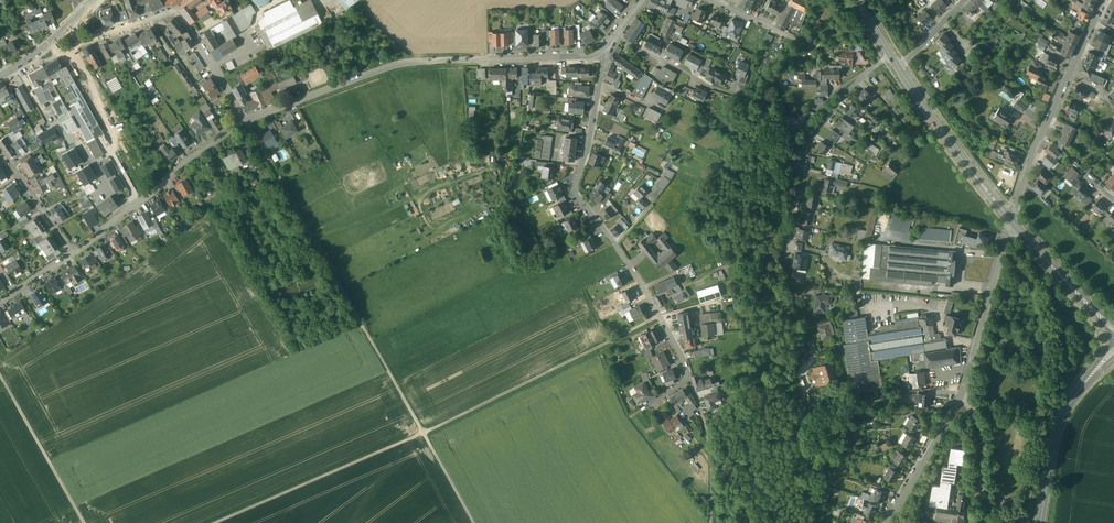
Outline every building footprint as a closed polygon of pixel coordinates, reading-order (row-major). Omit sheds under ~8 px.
[(124,1),(125,4),(126,4),(127,8),(126,8),(130,18),(135,16),(137,17),(139,16),(139,15),(140,15),(139,13),(141,13),(140,9),(138,9),(137,6),(134,0),(126,0),(124,1)] [(149,3),(149,5),(152,11),(157,9),(164,6),(162,2),(160,0),(154,0),(149,3)] [(225,0),(221,2),(215,7),(217,10),(216,10),(217,12),(218,12),(220,15),(229,10),(232,8),(229,3),(228,3),(227,4),(225,0)] [(263,12),(264,16),(269,24),(295,12),(293,7),(302,3),(300,0),(289,0),(263,12)] [(293,7),(295,12),(303,8),(313,28),(322,23),(311,0),(308,0),(302,3),(293,7)] [(346,9),(357,0),(338,0),(346,9)] [(614,0),(611,0),(609,2),(606,3),(607,6),(609,8),(608,9),(611,11),(612,10),(616,14),(622,6),(617,2),(614,0)] [(678,0),(676,4),(686,8),(688,5),(691,6),(693,0),(677,0),(678,0)] [(746,4),(756,9),(758,5),(760,4),(761,2),(760,0),(748,0),(746,4)] [(806,2),(803,0),(798,8),(806,12),(807,10),(806,2)] [(931,5),(938,12),(946,4),(942,0),(937,0),(931,5)] [(977,6),(970,0),(966,4),(972,10),(975,8),(977,6)] [(984,5),(985,6),(988,8),(990,6),(993,3),(990,0),(989,0),(984,5)] [(1075,4),(1081,8),(1082,7),(1083,5),(1077,1),(1077,0),(1068,0),(1075,4)] [(1085,0),(1084,2),(1083,5),(1082,7),(1091,11),(1094,4),(1085,0)] [(210,2),(209,4),(206,6),(209,11),(215,7),(211,1),(210,2)] [(669,5),(659,1),(656,8),(666,12),(668,7),(669,5)] [(780,6),(770,1),(766,10),(776,15),(780,6)] [(190,3),(179,11),(183,16),(190,11),(189,9),(193,7),(190,3)] [(251,4),(235,13),(250,15),(256,12),(251,4)] [(788,4),(785,10),(783,14),(790,17),(795,7),(788,4)] [(972,10),(966,4),(963,8),(971,16),(974,12),(972,10)] [(206,6),(196,13),(199,17),(209,11),(206,6)] [(608,12),(600,6),(598,9),(601,11),(606,15),(608,12)] [(988,8),(985,6),(982,9),(984,11),(988,15),(991,12),(987,9),(988,8)] [(798,8),(796,7),(795,7),(790,17),(788,21),(801,28),(806,12),(798,8)] [(1108,7),(1105,13),(1113,18),(1113,10),(1108,7)] [(110,8),(99,11),(103,26),(115,23),(113,16),(110,8)] [(260,28),(258,29),(262,38),(263,40),(267,50),(313,28),(303,8),(295,12),(269,24),(260,28)] [(701,10),(698,9),(698,8),(696,13),(693,19),(701,23),(706,12),(701,9),(701,10)] [(125,10),(118,12),(119,15),(120,15),(121,21),(128,19),(125,10)] [(54,20),(51,11),(42,14),(44,17),(46,23),(54,20)] [(190,11),(183,16),(189,24),(196,19),(190,11)] [(606,15),(601,11),(596,17),(606,25),(611,19),(606,15)] [(926,11),(918,18),(919,19),(924,24),(931,17),(926,11)] [(1089,15),(1080,11),(1077,17),(1086,22),(1089,15)] [(199,18),(202,21),(210,16),(208,12),(199,18)] [(232,15),(231,15),(240,30),(249,25),(248,24),(242,14),(235,13),(232,15)] [(1105,13),(1102,20),(1110,24),(1111,24),(1113,18),(1105,13)] [(248,16),(250,15),(242,14),(248,24),(250,23),(248,20),(250,19),(248,16)] [(783,14),(777,26),(784,30),(788,21),(790,17),(783,14)] [(27,23),(27,24),(36,20),(34,15),(25,19),(27,23)] [(119,15),(113,16),(115,23),(121,21),(120,15),(119,15)] [(231,15),(221,21),(225,27),(231,37),(240,31),(240,30),(231,15)] [(724,19),(714,15),(711,22),(720,26),(722,22),(723,22),(724,19)] [(264,16),(259,19),(257,23),(259,26),(260,28),(269,24),(264,16)] [(44,17),(36,20),(39,29),(47,26),(46,23),(44,17)] [(606,25),(596,17),(591,22),(591,23),(596,27),(601,31),(606,25)] [(970,17),(965,22),(969,26),(974,21),(973,20),(970,17)] [(179,23),(174,18),(166,24),(168,26),(171,29),(179,23)] [(645,24),(637,18),(624,37),(632,42),(635,38),(638,40),(645,30),(642,28),(645,24)] [(675,22),(667,18),(660,33),(669,38),(671,35),(671,34),(669,33),(673,25),(678,28),(680,24),(675,22)] [(728,29),(726,33),(727,34),(737,38),(743,25),(732,19),(728,29)] [(39,29),(36,20),(27,24),(29,28),(31,32),(39,29)] [(591,22),(589,20),(586,23),(594,29),(596,27),(591,23),(591,22)] [(221,21),(212,26),(215,30),(217,29),(218,31),(225,27),(221,21)] [(179,23),(171,29),(173,32),(175,34),(183,28),(183,27),(179,23)] [(678,38),(676,41),(683,44),(690,30),(683,27),(682,29),(680,33),(678,38)] [(150,28),(137,37),(139,40),(142,44),(143,46),(156,38),(150,28)] [(183,28),(175,34),(176,35),(177,37),(185,31),(183,28)] [(172,33),(168,29),(168,30),(164,33),(170,41),(175,38),(174,36),(176,35),(175,34),(173,32),(172,33)] [(207,29),(199,33),(209,50),(217,45),(207,29)] [(527,30),(526,29),(524,29),(523,30),(521,30),(519,29),(518,29),(516,30),(516,35),(517,44),(517,45),(528,45),(527,37),(527,30)] [(589,30),(587,31),(587,32),(580,35),(584,43),(594,39),(591,33),(591,32),(591,31),(589,30)] [(1070,32),(1067,39),(1065,38),(1065,37),(1056,31),(1054,34),(1066,41),(1075,46),(1080,36),(1070,32)] [(1105,33),(1101,31),(1097,39),(1108,44),(1111,36),(1110,35),(1105,33)] [(185,38),(180,41),(183,47),(185,50),(195,45),(190,37),(187,32),(183,34),(185,38)] [(135,33),(125,40),(130,47),(136,43),(139,40),(137,37),(135,33)] [(508,33),(500,34),(501,46),(509,46),(508,41),(508,33)] [(767,33),(763,41),(769,44),(773,36),(767,33)] [(500,34),(493,34),(493,42),(493,46),(501,46),(500,34)] [(943,34),(935,43),(940,48),(947,41),(948,41),(949,39),(943,34)] [(1075,46),(1066,41),(1054,34),(1053,37),(1063,44),(1065,44),(1063,48),(1072,52),(1075,46)] [(542,35),(534,35),(534,46),(545,45),(545,40),(544,35),(542,35)] [(650,36),(645,45),(658,52),(660,49),(663,43),(650,36)] [(116,42),(109,45),(110,47),(112,51),(118,48),(118,50),(119,49),(124,47),(120,38),(115,41),(116,42)] [(232,39),(218,47),(220,50),(222,54),(236,46),(232,39)] [(1108,44),(1097,39),(1093,47),(1098,49),(1103,51),(1104,52),(1108,44)] [(1043,42),(1039,40),(1037,43),(1039,44),(1045,48),(1047,44),(1043,42)] [(6,44),(3,46),(7,54),(8,55),(11,53),(11,52),(16,50),(14,45),(16,45),(14,41),(6,44)] [(177,43),(173,45),(177,51),(183,47),(180,41),(177,43)] [(947,41),(940,48),(938,50),(944,55),(951,47),(952,48),(953,46),(948,41),(947,41)] [(1063,48),(1062,50),(1050,43),(1048,47),(1060,54),(1069,58),(1072,52),(1063,48)] [(143,46),(142,44),(138,46),(141,51),(140,51),(143,55),(147,52),(143,46)] [(677,48),(670,44),(665,53),(678,61),(681,55),(683,51),(683,52),(677,48)] [(91,45),(82,49),(86,57),(95,52),(91,45)] [(110,47),(102,49),(107,59),(109,58),(111,57),(116,54),(114,51),(112,51),(110,47)] [(183,47),(177,51),(181,56),(187,52),(185,50),(183,47)] [(951,47),(944,55),(942,56),(948,62),(955,54),(957,53),(952,48),(951,47)] [(118,48),(112,51),(114,51),(116,54),(119,59),(123,56),(124,56),(119,49),(118,50),(118,48)] [(160,48),(154,51),(161,62),(167,59),(160,48)] [(852,51),(842,49),(841,53),(839,52),(839,55),(841,56),(841,61),(849,62),(849,61),(852,61),(852,54),(852,51)] [(220,50),(212,54),(215,60),(223,55),(222,54),(220,50)] [(140,51),(134,55),(134,56),(136,59),(143,55),(140,51)] [(864,52),(858,51),(857,54),(861,62),(868,58),(864,52)] [(201,62),(195,52),(189,56),(195,65),(201,62)] [(620,57),(614,52),(609,61),(614,63),(616,64),(620,57)] [(1049,55),(1044,52),(1039,60),(1044,63),(1044,62),(1045,62),(1049,55)] [(1085,59),(1102,66),(1103,63),(1097,60),(1098,56),(1092,53),(1088,52),(1085,59)] [(116,54),(111,57),(112,58),(116,64),(121,61),(119,59),(116,54)] [(134,56),(131,58),(127,54),(125,55),(127,60),(129,58),(134,65),(139,63),(136,59),(134,56)] [(318,54),(277,72),(280,81),(322,62),(318,54)] [(696,60),(689,56),(690,55),(689,54),(684,64),(696,70),(697,70),(700,64),(701,61),(696,58),(696,60)] [(955,54),(948,62),(946,63),(952,69),(961,60),(955,54)] [(1058,60),(1049,55),(1045,62),(1045,63),(1054,67),(1058,60)] [(96,56),(88,60),(90,64),(98,59),(96,56)] [(127,62),(123,56),(119,59),(121,61),(123,64),(127,70),(129,68),(129,69),(132,67),(129,61),(127,62)] [(629,63),(620,57),(616,64),(619,66),(623,69),(624,70),(629,63)] [(57,59),(44,67),(48,75),(53,73),(56,71),(57,72),(63,69),(62,68),(57,59)] [(98,59),(90,64),(94,71),(102,66),(99,59),(98,59)] [(1102,66),(1085,59),(1082,65),(1092,69),(1097,72),(1099,68),(1100,69),(1102,66)] [(231,60),(225,62),(228,70),(234,67),(231,60)] [(1041,66),(1033,60),(1030,66),(1039,70),(1041,66)] [(614,63),(609,61),(605,72),(603,78),(612,82),(616,75),(616,73),(611,71),(614,63)] [(201,62),(195,65),(199,71),(205,68),(201,62)] [(741,62),(736,74),(741,76),(744,77),(745,74),(749,64),(741,62)] [(71,63),(66,66),(69,72),(75,69),(71,63)] [(636,68),(629,63),(624,70),(631,75),(636,68)] [(276,71),(273,65),(270,68),(271,72),(276,83),(277,83),(281,82),(280,81),(277,72),(276,71)] [(1107,80),(1091,72),(1092,69),(1082,65),(1081,67),(1080,67),(1079,70),(1080,72),(1082,73),(1082,72),(1089,76),(1089,77),(1092,81),(1104,86),(1107,80)] [(69,72),(66,66),(62,68),(63,69),(57,72),(61,80),(57,82),(59,86),(64,94),(60,96),(62,99),(63,102),(67,108),(75,103),(77,108),(81,106),(78,101),(83,98),(69,72)] [(1048,80),(1039,76),(1041,71),(1039,70),(1030,66),(1025,74),(1037,80),(1035,84),(1044,89),(1045,88),(1047,87),(1048,85),(1047,84),(1048,80)] [(44,67),(29,75),(35,85),(32,87),(34,90),(38,87),(37,86),(39,85),(45,82),(44,82),(45,81),(43,78),(46,76),(48,75),(44,67)] [(255,67),(240,76),(245,83),(257,76),(256,74),(259,73),(255,67)] [(577,67),(567,68),(567,74),(567,77),(578,76),(578,68),(577,67)] [(676,74),(663,67),(661,71),(659,76),(672,82),(676,74)] [(271,72),(270,68),(265,70),(271,85),(276,83),(271,72)] [(506,68),(498,69),(498,79),(502,79),(506,79),(506,78),(506,68)] [(517,78),(517,68),(506,68),(506,78),(517,78)] [(548,77),(548,68),(537,68),(538,74),(538,76),(538,77),(541,77),(541,79),(543,79),(543,77),(548,77)] [(589,68),(578,68),(578,76),(578,77),(589,77),(589,75),(589,68)] [(639,70),(636,68),(631,75),(638,79),(639,77),(642,72),(639,70)] [(661,71),(655,68),(652,74),(658,77),(659,76),(661,71)] [(724,75),(711,68),(706,78),(711,80),(711,79),(720,83),(724,75)] [(839,69),(829,69),(829,78),(834,78),(839,78),(839,69)] [(259,73),(256,74),(257,76),(262,86),(263,89),(268,87),(271,85),(265,70),(259,73)] [(192,84),(183,71),(182,72),(179,75),(187,88),(190,86),(192,84)] [(652,79),(642,72),(639,77),(641,79),(633,94),(642,99),(652,79)] [(741,76),(739,82),(745,84),(748,75),(745,74),(744,77),(741,76)] [(46,76),(43,78),(45,81),(44,82),(45,82),(39,85),(40,87),(45,84),(47,88),(48,87),(50,86),(46,79),(46,76)] [(245,83),(240,76),(236,78),(239,84),(240,83),(242,87),(245,84),(245,83)] [(57,82),(54,77),(50,79),(53,84),(55,88),(59,86),(57,82)] [(281,82),(277,83),(280,88),(295,82),(293,77),(281,82)] [(116,78),(107,83),(109,87),(111,86),(114,91),(122,87),(116,78)] [(148,90),(154,86),(148,79),(143,82),(148,90)] [(212,82),(210,79),(206,81),(202,84),(202,85),(207,91),(216,85),(214,83),(212,82)] [(556,81),(548,81),(548,89),(551,89),(551,96),(556,96),(556,81)] [(239,84),(231,89),(237,100),(243,97),(246,95),(242,87),(240,83),(239,84)] [(271,85),(268,87),(270,92),(280,88),(277,83),(276,83),(271,85)] [(48,88),(45,90),(47,94),(50,92),(51,91),(56,89),(55,88),(53,84),(51,86),(52,89),(50,90),(48,87),(47,88),(48,88)] [(216,85),(207,91),(211,98),(216,95),(219,92),(217,89),(217,87),(216,85)] [(660,85),(653,95),(658,98),(663,90),(664,88),(660,86),(660,85)] [(1087,90),(1077,85),(1073,94),(1077,96),(1077,97),(1081,99),(1082,98),(1083,99),(1087,90)] [(32,106),(21,86),(15,89),(26,109),(32,106)] [(59,86),(55,88),(56,89),(60,96),(64,94),(59,86)] [(581,86),(574,86),(574,87),(570,87),(570,93),(577,94),(577,95),(588,97),(589,87),(581,86)] [(6,87),(0,90),(7,102),(12,99),(10,94),(6,88),(6,87)] [(261,90),(260,90),(266,104),(274,100),(270,92),(268,87),(263,89),(261,90)] [(685,87),(680,95),(685,97),(688,89),(685,87)] [(707,92),(696,87),(692,96),(703,101),(707,92)] [(872,95),(864,88),(857,96),(864,103),(872,95)] [(884,90),(888,100),(894,98),(890,88),(884,90)] [(1095,95),(1088,88),(1087,90),(1088,91),(1086,93),(1092,98),(1095,95)] [(42,91),(37,94),(42,103),(53,98),(50,92),(47,94),(45,90),(42,91)] [(260,90),(253,91),(251,92),(254,100),(257,107),(266,104),(260,90)] [(666,93),(663,90),(658,98),(657,100),(665,105),(671,96),(666,93)] [(1011,103),(1014,99),(1002,91),(999,95),(1011,103)] [(1044,92),(1041,99),(1047,102),(1050,95),(1044,92)] [(621,99),(611,95),(608,102),(616,106),(617,103),(619,103),(621,99)] [(243,97),(237,100),(241,106),(247,103),(243,97)] [(59,115),(68,110),(61,98),(52,103),(59,115)] [(81,106),(77,108),(75,103),(67,108),(69,111),(72,116),(79,129),(87,143),(95,138),(103,134),(83,98),(78,101),(81,106)] [(247,103),(241,106),(245,112),(257,107),(254,100),(247,103)] [(206,102),(199,107),(203,113),(209,109),(210,108),(206,102)] [(575,104),(570,104),(569,112),(583,113),(584,103),(576,102),(575,102),(575,104)] [(616,106),(608,102),(604,111),(607,113),(611,115),(612,115),(616,106)] [(1026,107),(1018,102),(1014,107),(1022,112),(1026,107)] [(1080,106),(1070,102),(1068,106),(1067,105),(1065,109),(1066,110),(1071,113),(1075,115),(1076,115),(1080,106)] [(861,111),(851,104),(845,112),(855,119),(855,118),(856,119),(858,121),(858,120),(863,113),(860,111),(861,111)] [(661,114),(649,108),(645,116),(657,122),(661,114)] [(1009,115),(999,108),(996,114),(993,117),(1001,122),(1000,124),(1005,127),(1012,117),(1009,115)] [(815,113),(808,111),(807,114),(806,117),(812,119),(815,113)] [(1012,111),(1009,115),(1012,117),(1016,120),(1020,116),(1012,111)] [(197,121),(190,126),(196,135),(201,132),(200,131),(208,126),(199,112),(194,116),(197,121)] [(807,114),(802,112),(800,119),(799,124),(803,125),(806,117),(807,114)] [(617,117),(612,115),(611,115),(607,113),(605,116),(619,122),(620,120),(621,117),(618,115),(617,117)] [(1075,115),(1071,113),(1068,117),(1074,122),(1077,116),(1076,115),(1075,115)] [(800,119),(785,114),(782,124),(781,126),(789,128),(789,129),(791,129),(796,131),(797,128),(799,124),(800,119)] [(79,129),(72,116),(60,123),(67,135),(79,129)] [(214,117),(208,121),(216,132),(222,128),(214,117)] [(844,118),(842,117),(839,120),(837,122),(837,123),(836,124),(843,129),(844,128),(849,122),(847,120),(844,118)] [(16,118),(8,123),(13,131),(17,129),(21,126),(16,118)] [(573,119),(558,118),(557,129),(572,131),(573,119)] [(274,124),(272,121),(266,125),(270,130),(273,136),(276,134),(274,132),(277,130),(274,124)] [(277,123),(274,124),(277,130),(280,128),(282,127),(279,121),(277,123)] [(1105,131),(1112,137),(1113,135),(1113,121),(1105,131)] [(282,127),(280,128),(286,137),(290,135),(291,137),(295,134),(294,133),(297,131),(291,122),(282,127)] [(849,122),(844,128),(848,131),(853,125),(849,122)] [(871,124),(868,127),(876,133),(878,130),(871,124)] [(1076,129),(1066,124),(1062,133),(1063,133),(1059,143),(1063,145),(1067,146),(1072,136),(1073,136),(1076,129)] [(53,127),(44,132),(43,132),(40,134),(45,143),(57,136),(53,127)] [(848,131),(844,128),(843,129),(843,133),(844,133),(852,138),(853,136),(854,134),(848,131)] [(13,131),(10,133),(7,136),(8,138),(12,143),(22,136),(17,129),(13,131)] [(840,135),(832,129),(826,137),(832,141),(834,143),(835,143),(839,136),(840,135)] [(270,130),(261,135),(268,147),(276,142),(273,136),(270,130)] [(186,138),(181,131),(175,135),(179,141),(184,147),(189,144),(186,138)] [(158,142),(163,139),(159,133),(154,137),(158,142)] [(852,138),(844,133),(843,136),(843,137),(850,142),(852,139),(852,138)] [(570,137),(566,137),(564,147),(576,149),(577,138),(570,137)] [(616,141),(609,137),(604,145),(612,149),(614,145),(616,141)] [(25,145),(20,138),(17,140),(22,147),(22,148),(25,145)] [(95,138),(87,143),(91,150),(99,146),(95,138)] [(4,143),(2,139),(0,141),(0,144),(3,149),(9,145),(10,145),(7,142),(4,143)] [(552,141),(537,139),(535,158),(550,159),(552,141)] [(996,142),(990,139),(986,147),(991,149),(993,150),(996,142)] [(10,145),(9,145),(15,153),(14,153),(16,156),(20,153),(18,150),(22,147),(17,140),(12,143),(10,145)] [(827,145),(821,141),(817,148),(825,153),(827,150),(828,151),(830,147),(827,145)] [(36,142),(29,147),(32,152),(39,147),(36,142)] [(869,143),(867,148),(876,153),(879,148),(869,143)] [(15,153),(9,145),(3,149),(9,157),(14,153),(15,153)] [(25,145),(22,148),(22,147),(18,150),(20,153),(21,155),(29,149),(26,145),(25,145)] [(166,147),(165,145),(161,148),(165,153),(171,148),(169,145),(166,147)] [(1056,150),(1051,145),(1045,151),(1048,153),(1054,159),(1059,153),(1056,150)] [(99,146),(91,150),(92,152),(94,151),(97,157),(104,154),(99,146)] [(576,149),(564,147),(563,160),(574,161),(576,149)] [(62,155),(66,161),(78,155),(74,148),(62,155)] [(165,153),(164,153),(170,161),(177,156),(171,148),(165,153)] [(239,150),(231,154),(236,163),(238,166),(246,161),(242,152),(240,153),(239,150)] [(992,151),(990,150),(989,153),(987,157),(994,160),(995,158),(997,153),(995,152),(995,153),(992,151)] [(1003,155),(997,153),(995,158),(1004,162),(1006,159),(1002,158),(1003,156),(1003,155)] [(1054,159),(1048,153),(1042,160),(1044,161),(1050,166),(1051,167),(1057,161),(1054,159)] [(28,154),(20,159),(22,162),(30,157),(28,154)] [(236,163),(231,154),(223,159),(227,167),(236,163)] [(602,157),(593,154),(590,164),(598,167),(602,157)] [(1019,158),(1008,154),(1004,162),(1004,163),(1015,167),(1019,158)] [(82,161),(78,155),(66,161),(69,168),(75,165),(82,161)] [(22,162),(21,163),(25,170),(35,163),(31,156),(30,157),(22,162)] [(836,161),(830,160),(828,168),(833,169),(836,170),(837,168),(836,168),(838,162),(836,161)] [(838,162),(836,168),(837,168),(836,170),(833,169),(832,172),(838,174),(839,173),(841,165),(842,163),(836,161),(838,162)] [(108,162),(101,166),(108,177),(109,177),(114,174),(115,173),(108,162)] [(898,168),(890,162),(888,165),(888,164),(884,169),(892,175),(894,173),(898,168)] [(35,163),(25,170),(30,176),(39,170),(40,170),(35,163)] [(236,163),(227,167),(232,176),(238,173),(238,174),(239,173),(239,172),(241,171),(237,166),(238,166),(236,163)] [(76,172),(80,178),(93,171),(89,165),(81,169),(76,172)] [(851,168),(841,165),(839,173),(841,174),(842,171),(850,173),(851,169),(851,168)] [(546,167),(545,166),(543,177),(554,179),(555,168),(546,167)] [(1046,171),(1042,168),(1035,176),(1039,180),(1044,184),(1051,176),(1046,171)] [(892,175),(884,169),(882,172),(890,178),(892,175)] [(39,170),(30,176),(32,178),(39,174),(41,173),(39,170)] [(664,178),(670,182),(674,174),(667,170),(663,177),(664,178)] [(1069,175),(1066,178),(1073,184),(1077,179),(1081,175),(1074,170),(1069,175)] [(96,178),(93,171),(80,178),(84,185),(89,182),(96,178)] [(57,172),(42,180),(44,184),(47,182),(53,179),(56,178),(59,176),(57,172)] [(32,178),(29,181),(31,183),(33,182),(36,187),(44,184),(42,180),(39,174),(32,178)] [(59,176),(56,178),(59,183),(56,185),(53,186),(55,190),(64,185),(59,176)] [(116,192),(123,188),(117,176),(116,176),(110,180),(109,180),(116,192)] [(661,185),(665,188),(670,182),(664,178),(660,184),(661,185)] [(53,179),(47,182),(48,184),(50,188),(53,186),(56,185),(53,179)] [(835,182),(825,179),(824,184),(823,189),(831,191),(833,184),(834,184),(835,182)] [(185,180),(177,184),(178,186),(183,194),(183,195),(191,191),(185,180)] [(1039,180),(1032,188),(1041,195),(1048,187),(1044,184),(1039,180)] [(1080,182),(1076,187),(1078,189),(1081,186),(1084,183),(1081,181),(1080,182)] [(44,184),(36,187),(39,193),(48,189),(46,185),(48,184),(47,182),(44,184)] [(824,184),(816,182),(815,184),(814,188),(822,190),(823,189),(824,184)] [(834,184),(833,184),(831,191),(834,192),(835,186),(846,189),(846,185),(836,183),(836,182),(835,182),(834,184)] [(12,183),(1,191),(7,199),(8,201),(12,199),(20,193),(13,183),(12,183)] [(92,185),(91,185),(83,189),(86,195),(87,195),(95,190),(92,184),(92,185)] [(661,185),(651,197),(656,200),(665,188),(661,185)] [(183,194),(178,186),(175,187),(179,196),(183,194)] [(557,186),(548,190),(551,197),(553,196),(554,199),(557,198),(562,196),(560,192),(562,191),(560,187),(558,188),(557,186)] [(647,191),(641,186),(633,193),(640,199),(647,191)] [(1078,189),(1075,193),(1083,200),(1089,193),(1081,186),(1078,189)] [(596,189),(589,195),(592,198),(591,198),(594,201),(595,201),(597,199),(599,201),(601,199),(603,196),(602,195),(599,192),(596,189)] [(172,190),(170,192),(169,191),(166,193),(167,193),(164,195),(170,206),(172,204),(172,205),(176,203),(175,203),(178,201),(172,190)] [(551,197),(548,190),(545,192),(550,202),(554,199),(553,196),(551,197)] [(605,191),(604,191),(602,195),(603,196),(601,199),(599,201),(602,203),(608,193),(605,191)] [(608,193),(602,203),(605,205),(611,195),(608,193)] [(79,198),(82,203),(89,200),(87,195),(86,195),(83,196),(79,198)] [(820,197),(808,195),(806,205),(813,207),(818,208),(819,202),(820,197)] [(111,196),(96,206),(103,215),(117,205),(111,196)] [(1049,202),(1042,196),(1039,199),(1047,205),(1049,202)] [(7,199),(2,203),(6,208),(14,202),(12,199),(8,201),(7,199)] [(641,199),(637,204),(643,209),(647,204),(641,199)] [(1102,202),(1099,199),(1091,208),(1095,211),(1096,209),(1100,212),(1106,205),(1102,201),(1102,202)] [(89,200),(82,203),(84,208),(88,205),(89,206),(92,205),(89,200)] [(162,206),(159,200),(151,205),(156,215),(164,210),(165,210),(162,206)] [(31,210),(25,202),(16,209),(21,217),(26,214),(31,210)] [(560,204),(553,207),(556,213),(558,217),(564,214),(570,211),(565,202),(560,204)] [(57,204),(50,209),(53,214),(60,209),(57,204)] [(615,213),(608,206),(604,209),(605,210),(600,213),(604,217),(605,216),(608,219),(615,213)] [(872,208),(864,238),(864,243),(869,244),(878,209),(872,208)] [(60,209),(53,214),(56,218),(63,213),(60,209)] [(90,210),(83,214),(90,226),(97,222),(93,215),(90,210)] [(1112,211),(1109,215),(1106,219),(1109,222),(1110,221),(1113,224),(1113,213),(1112,211)] [(147,212),(138,216),(142,223),(141,224),(144,229),(152,225),(153,224),(151,220),(147,212)] [(806,212),(805,212),(803,223),(812,225),(814,214),(812,213),(806,212)] [(63,213),(56,218),(59,222),(66,218),(63,213)] [(21,217),(17,220),(19,223),(26,219),(28,218),(26,214),(21,217)] [(892,214),(888,228),(907,233),(910,219),(892,214)] [(29,222),(26,224),(25,225),(29,231),(41,223),(37,217),(29,222)] [(573,217),(564,222),(566,227),(569,231),(569,232),(578,227),(573,217)] [(19,223),(12,227),(15,232),(25,225),(26,224),(29,222),(26,219),(19,223)] [(132,221),(127,224),(127,225),(123,228),(127,235),(130,241),(140,236),(139,235),(136,229),(132,221)] [(41,223),(29,231),(34,237),(35,236),(40,233),(46,229),(41,223)] [(618,224),(611,230),(616,236),(623,230),(619,225),(618,224)] [(578,227),(569,232),(571,235),(580,231),(578,227)] [(914,239),(950,242),(951,230),(918,227),(917,233),(915,233),(914,239)] [(954,245),(962,247),(963,243),(965,237),(967,230),(958,228),(954,245)] [(803,230),(798,229),(796,237),(808,239),(809,231),(803,230)] [(652,233),(644,239),(644,238),(638,244),(643,250),(648,246),(657,239),(656,239),(652,233)] [(44,238),(39,242),(38,243),(42,249),(54,241),(49,234),(44,238)] [(117,235),(116,236),(115,234),(111,237),(112,238),(111,239),(112,242),(111,242),(114,247),(115,247),(117,249),(118,249),(119,251),(123,248),(122,246),(123,246),(123,245),(121,242),(123,241),(121,237),(119,238),(118,237),(117,235)] [(589,234),(580,239),(583,243),(584,242),(591,238),(589,234)] [(679,251),(665,234),(662,237),(671,248),(676,254),(679,251)] [(982,235),(978,235),(977,240),(976,244),(985,247),(988,237),(984,236),(982,235)] [(28,240),(33,246),(37,242),(32,236),(28,240)] [(5,237),(2,239),(0,240),(0,251),(1,253),(11,247),(5,237)] [(591,238),(584,242),(589,251),(597,247),(592,237),(591,238)] [(662,237),(658,240),(664,248),(667,251),(671,248),(662,237)] [(965,237),(963,243),(971,245),(975,247),(976,244),(977,240),(965,237)] [(54,241),(42,249),(47,255),(48,254),(53,251),(58,247),(54,241)] [(802,244),(795,243),(794,250),(795,250),(800,251),(802,244)] [(849,246),(831,243),(829,254),(840,256),(840,258),(846,259),(849,246)] [(869,244),(864,243),(861,279),(869,279),(869,275),(870,267),(879,268),(881,251),(889,252),(890,245),(869,244)] [(104,244),(98,248),(97,250),(100,255),(99,257),(107,260),(108,257),(110,255),(106,248),(104,244)] [(934,250),(890,245),(889,252),(887,269),(894,269),(893,278),(894,278),(904,279),(914,280),(919,280),(929,281),(931,281),(932,273),(934,250)] [(658,258),(648,246),(643,250),(659,269),(664,265),(658,258)] [(665,252),(658,258),(664,265),(671,260),(677,255),(676,254),(671,248),(667,251),(665,252)] [(949,251),(934,250),(932,273),(937,274),(944,275),(947,275),(949,251)] [(53,251),(48,254),(47,255),(45,256),(49,261),(56,255),(53,251)] [(889,252),(881,251),(879,268),(887,269),(889,252)] [(956,252),(949,251),(947,275),(946,283),(946,285),(952,286),(956,252)] [(9,258),(12,263),(16,261),(20,258),(17,253),(9,258)] [(89,254),(80,259),(85,268),(89,266),(90,266),(92,269),(96,267),(94,263),(90,255),(89,254)] [(801,254),(796,254),(795,257),(794,257),(794,258),(795,258),(794,261),(794,262),(794,267),(798,268),(804,269),(806,260),(807,260),(808,260),(809,256),(801,254)] [(671,260),(664,265),(670,272),(677,267),(671,260)] [(7,266),(12,276),(22,270),(16,261),(12,263),(7,266)] [(691,265),(676,271),(678,275),(684,273),(689,271),(692,269),(691,265)] [(74,266),(61,273),(63,276),(67,283),(73,279),(75,282),(81,279),(75,269),(74,266)] [(798,268),(794,267),(792,266),(791,274),(793,274),(792,279),(802,281),(803,275),(796,274),(798,268)] [(879,268),(870,267),(869,275),(878,276),(879,268)] [(887,269),(879,268),(878,276),(886,277),(887,269)] [(618,275),(614,277),(619,287),(627,282),(625,278),(622,273),(618,275)] [(67,283),(63,276),(60,278),(61,280),(67,289),(69,288),(67,283)] [(611,279),(610,279),(615,289),(619,287),(614,277),(611,279)] [(677,285),(674,277),(665,281),(669,289),(670,288),(677,285)] [(55,278),(45,283),(51,294),(53,294),(55,293),(55,292),(61,289),(61,288),(57,282),(55,278)] [(67,289),(61,280),(57,282),(61,288),(61,289),(62,292),(67,289)] [(665,281),(654,285),(658,294),(666,290),(667,290),(669,289),(665,281)] [(677,285),(670,288),(674,293),(676,292),(678,291),(676,288),(679,286),(678,286),(677,285)] [(718,286),(697,292),(700,303),(721,296),(718,286)] [(630,288),(622,292),(627,302),(628,302),(635,298),(633,294),(630,288)] [(690,296),(685,288),(681,291),(682,293),(683,292),(687,298),(690,296)] [(40,289),(35,292),(34,291),(32,292),(32,293),(36,299),(34,300),(34,301),(39,308),(43,304),(42,303),(47,300),(40,289)] [(32,292),(26,296),(30,303),(34,301),(34,300),(36,299),(32,293),(32,292)] [(682,293),(673,299),(676,305),(687,298),(683,292),(682,293)] [(821,295),(821,296),(816,295),(814,310),(821,311),(821,312),(825,312),(826,304),(831,304),(832,295),(825,294),(824,294),(824,293),(823,293),(822,293),(822,294),(821,294),(821,295)] [(659,295),(654,297),(660,307),(664,305),(659,295)] [(953,302),(947,300),(944,313),(946,314),(949,314),(953,302)] [(20,301),(10,306),(11,308),(12,310),(15,316),(16,316),(19,314),(20,315),(26,311),(20,301)] [(632,310),(629,311),(629,312),(634,320),(644,315),(639,306),(632,310)] [(857,310),(848,311),(849,318),(858,317),(857,310)] [(634,320),(629,312),(625,314),(629,322),(634,320)] [(720,312),(711,313),(712,323),(713,323),(721,322),(720,312)] [(688,313),(678,314),(680,326),(690,324),(689,319),(688,313)] [(711,313),(701,315),(701,324),(712,323),(711,313)] [(931,315),(919,317),(920,326),(928,325),(929,335),(934,334),(931,315)] [(954,317),(950,316),(949,316),(946,315),(944,320),(947,320),(946,325),(948,325),(946,333),(956,336),(957,331),(958,331),(960,323),(958,323),(959,319),(954,317)] [(865,316),(858,317),(860,330),(867,329),(867,328),(865,316)] [(849,318),(843,319),(846,343),(868,340),(868,339),(868,333),(867,329),(860,330),(858,317),(849,318)] [(916,321),(896,324),(896,326),(896,327),(896,329),(917,326),(916,321)] [(721,322),(713,323),(714,335),(723,334),(721,322)] [(712,323),(701,324),(703,337),(708,336),(714,335),(713,323),(712,323)] [(820,327),(818,328),(821,338),(831,335),(828,324),(820,327)] [(887,325),(867,328),(867,329),(868,333),(893,330),(892,326),(887,327),(887,325)] [(928,325),(920,326),(919,325),(918,325),(918,326),(917,326),(896,329),(893,330),(868,333),(868,339),(872,361),(924,353),(947,349),(945,339),(940,339),(939,335),(938,334),(934,334),(929,335),(928,325)] [(691,328),(681,330),(682,340),(684,340),(693,338),(691,328)] [(652,330),(639,336),(643,343),(655,336),(652,330)] [(655,336),(643,343),(646,348),(650,346),(658,342),(655,336)] [(693,338),(684,340),(686,349),(694,347),(693,338)] [(846,343),(843,343),(851,393),(882,388),(878,360),(871,361),(868,340),(846,343)] [(947,349),(924,353),(926,368),(958,363),(955,348),(947,349)] [(709,349),(702,350),(703,357),(710,356),(709,350),(709,349)] [(702,350),(694,351),(695,358),(703,357),(702,350)] [(663,351),(651,357),(653,362),(656,361),(660,369),(660,370),(666,367),(670,365),(663,351)] [(829,363),(813,368),(815,374),(813,375),(814,379),(816,379),(818,385),(835,380),(829,363)] [(672,370),(663,373),(666,381),(664,382),(666,387),(674,384),(673,379),(676,378),(672,370)] [(923,372),(909,374),(911,387),(914,387),(921,386),(925,385),(923,372)] [(643,382),(649,380),(646,373),(640,375),(643,382)] [(698,380),(696,375),(692,376),(696,389),(704,387),(702,381),(702,379),(698,380)] [(648,392),(643,384),(635,388),(638,393),(632,396),(638,404),(651,397),(651,396),(648,392)] [(683,389),(674,394),(679,401),(681,399),(687,395),(683,389)] [(712,394),(704,397),(708,410),(716,408),(714,400),(720,398),(718,392),(712,394)] [(929,394),(919,393),(919,402),(922,402),(922,406),(928,406),(929,402),(929,394)] [(674,394),(669,398),(673,405),(676,403),(679,401),(674,394)] [(697,409),(693,403),(691,404),(693,406),(691,408),(689,405),(688,406),(689,409),(686,411),(688,415),(690,417),(694,414),(692,411),(697,409)] [(677,415),(669,420),(675,428),(679,426),(681,428),(684,426),(677,415)] [(921,420),(911,415),(906,425),(912,429),(915,430),(921,420)] [(669,420),(669,419),(663,423),(664,423),(671,432),(675,429),(675,428),(669,420)] [(668,434),(671,432),(664,423),(661,425),(668,434)] [(1021,425),(1014,429),(1019,438),(1026,433),(1029,431),(1024,423),(1021,425)] [(923,435),(917,431),(915,430),(912,429),(911,430),(916,433),(915,434),(921,438),(923,435)] [(907,434),(902,443),(910,448),(915,439),(915,438),(913,437),(907,434)] [(957,503),(953,502),(954,498),(953,498),(948,498),(950,487),(951,482),(954,483),(956,468),(957,463),(962,464),(964,449),(951,447),(948,462),(949,462),(948,466),(943,465),(940,480),(941,480),(940,485),(939,484),(939,485),(933,484),(929,504),(935,505),(937,506),(936,513),(953,515),(952,522),(963,522),(965,508),(964,507),(966,495),(958,494),(957,503)] [(908,456),(898,451),(896,455),(897,455),(893,461),(901,466),(905,460),(906,460),(908,456)] [(895,470),(889,467),(886,472),(884,476),(884,477),(892,481),(895,475),(896,476),(898,472),(895,470)] [(886,492),(877,488),(875,493),(874,492),(872,496),(872,497),(877,499),(882,501),(886,492)] [(861,490),(859,496),(866,498),(868,493),(861,490)] [(867,498),(858,495),(855,504),(861,506),(862,506),(863,501),(867,502),(868,501),(868,499),(867,498)] [(877,499),(872,497),(872,496),(868,495),(867,498),(868,499),(871,500),(870,502),(868,501),(867,502),(874,505),(875,502),(876,502),(877,499)] [(874,505),(867,502),(863,501),(862,506),(866,507),(864,512),(868,514),(869,513),(873,515),(875,510),(874,510),(876,506),(876,505),(874,505)] [(953,515),(936,513),(935,519),(952,522),(953,515)]
